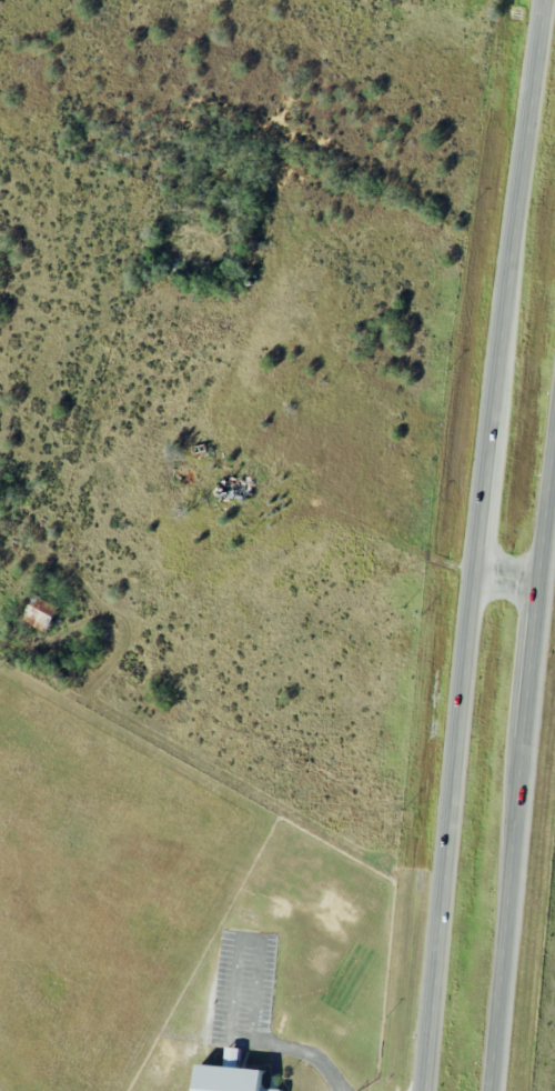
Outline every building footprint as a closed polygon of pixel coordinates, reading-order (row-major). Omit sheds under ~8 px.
[(58,606),(33,596),(23,622),(47,632),(58,606)] [(281,1090),(263,1088),(265,1070),(238,1068),(240,1048),(225,1047),(224,1066),(195,1064),(193,1090),(281,1090)]
